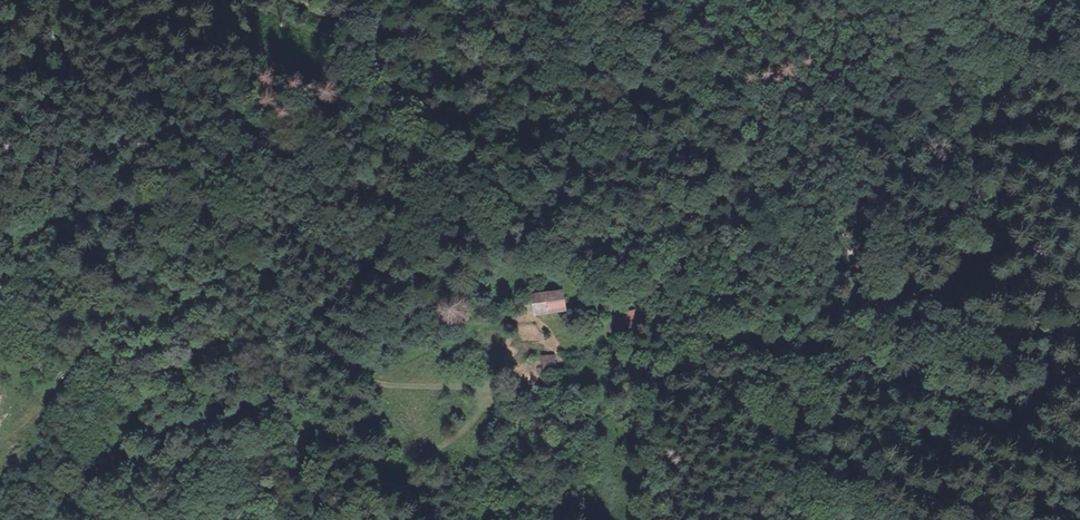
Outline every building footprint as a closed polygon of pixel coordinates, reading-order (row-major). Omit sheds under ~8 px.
[(563,290),(532,293),(534,315),(565,312),(563,290)] [(643,310),(626,313),(631,339),(648,336),(643,310)] [(557,378),(554,354),(538,356),(541,380),(557,378)]
